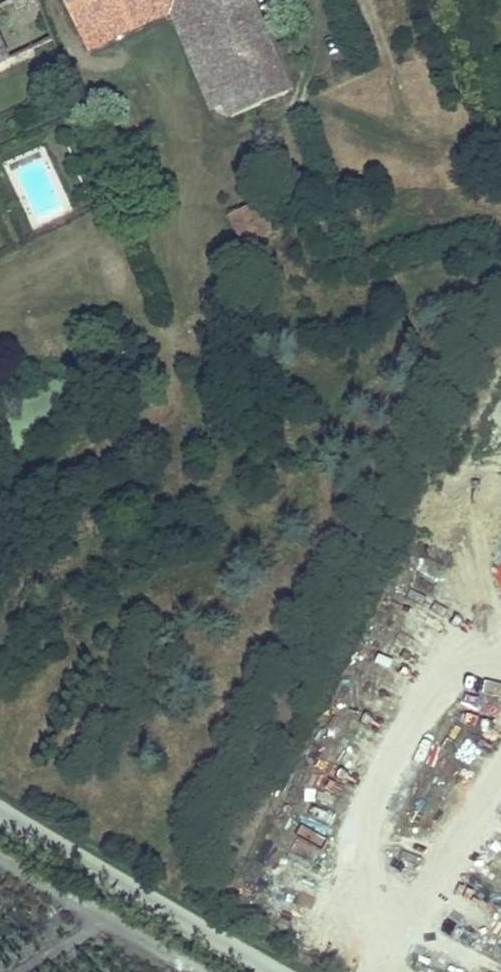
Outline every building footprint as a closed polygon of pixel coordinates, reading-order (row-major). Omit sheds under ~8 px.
[(9,9),(12,15),(31,8),(28,0),(2,0),(0,1),(0,13),(9,9)] [(75,28),(142,0),(64,0),(75,28)] [(75,28),(82,46),(161,13),(201,111),(215,105),(174,0),(142,0),(75,28)] [(215,105),(222,122),(282,97),(244,0),(174,0),(215,105)] [(257,201),(226,214),(239,248),(268,236),(257,201)]
